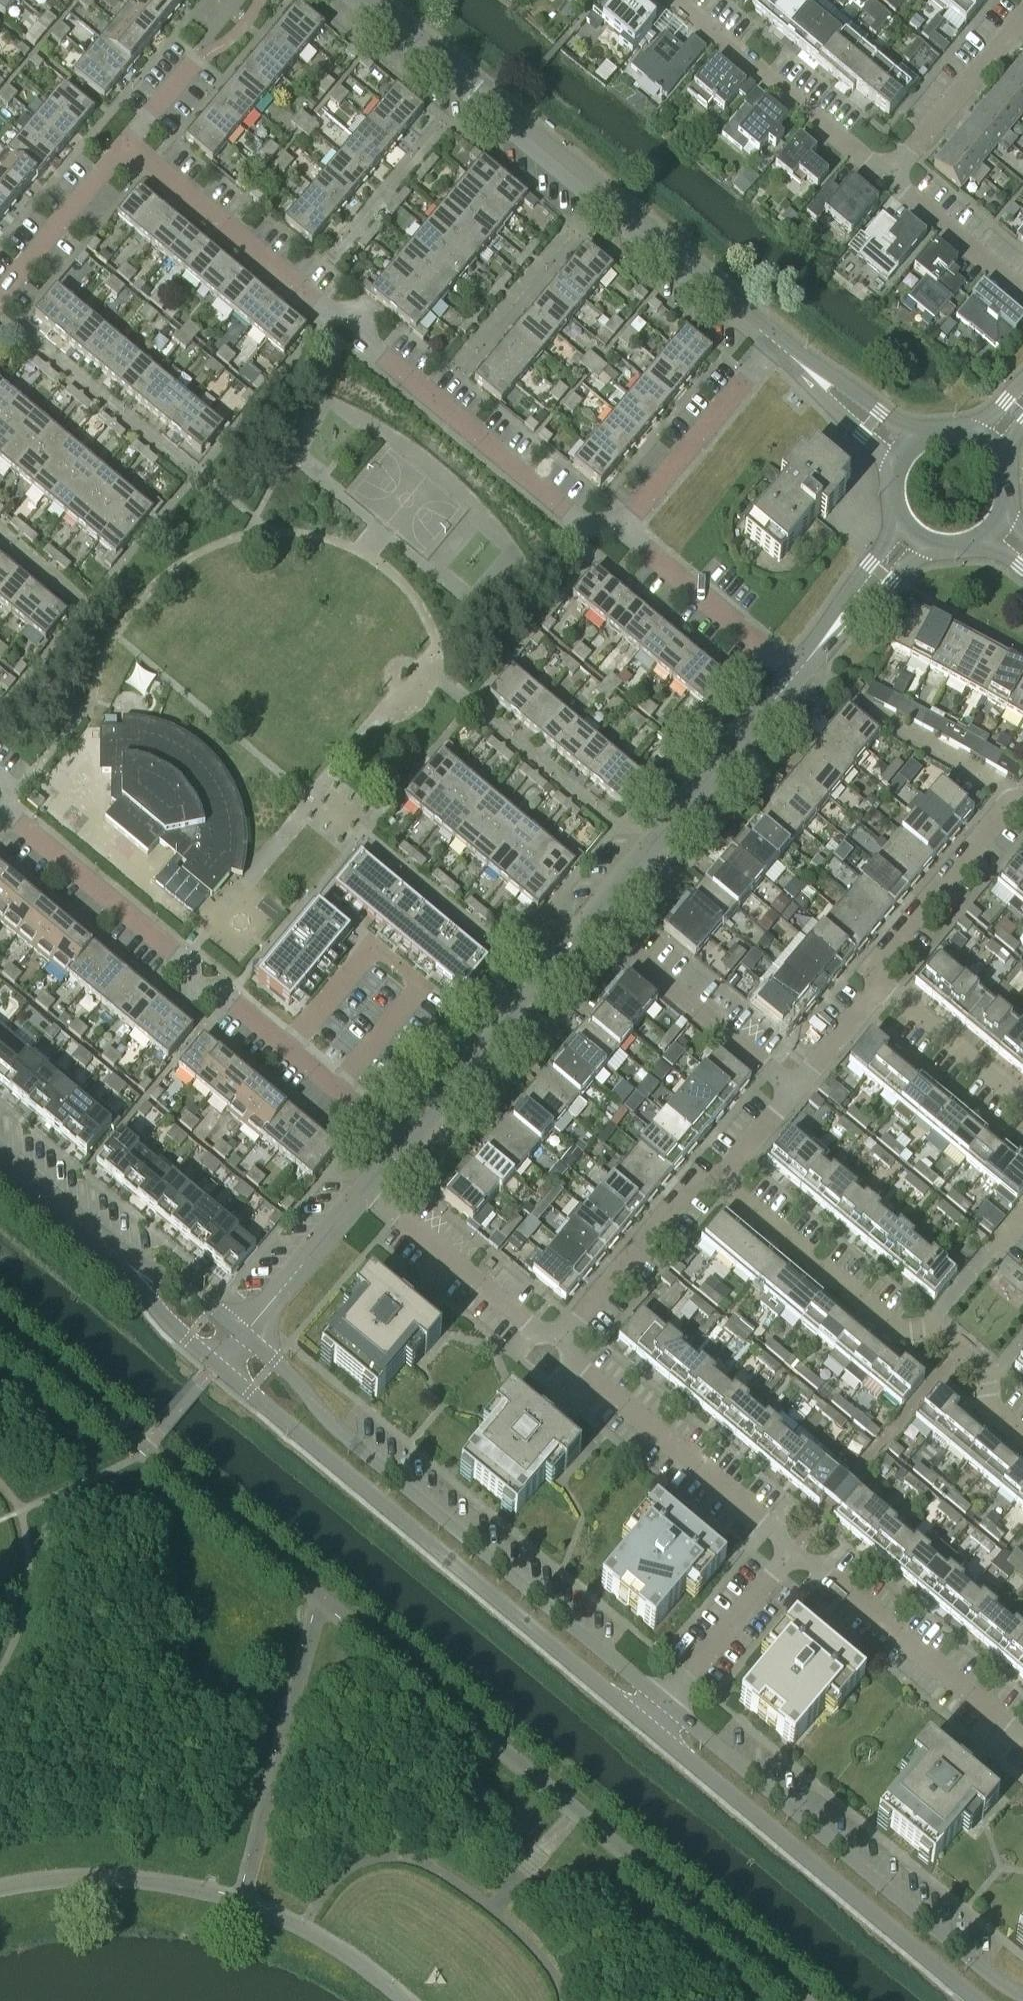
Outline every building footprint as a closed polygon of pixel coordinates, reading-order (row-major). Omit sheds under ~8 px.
[(5,16),(18,0),(0,0),(0,12),(5,16)] [(87,0),(81,0),(78,3),(87,10),(93,5),(87,0)] [(155,0),(132,0),(127,6),(129,8),(129,7),(158,31),(159,30),(172,14),(155,0)] [(172,14),(184,0),(155,0),(172,14)] [(581,9),(589,0),(570,0),(581,9)] [(663,11),(650,0),(646,0),(645,1),(644,0),(619,0),(616,3),(612,0),(603,0),(585,21),(597,31),(604,23),(622,39),(618,43),(631,54),(651,30),(649,28),(663,11)] [(787,0),(758,0),(753,6),(752,5),(751,7),(768,22),(787,0)] [(811,5),(804,0),(787,0),(768,22),(785,36),(811,5)] [(903,3),(899,0),(894,0),(888,7),(895,13),(903,3)] [(948,10),(956,0),(936,0),(948,10)] [(985,0),(956,0),(948,10),(965,24),(985,0)] [(324,28),(297,5),(283,22),(309,45),(324,28)] [(802,50),(834,11),(827,19),(811,5),(785,36),(802,50)] [(158,31),(129,7),(129,8),(115,24),(146,49),(161,31),(159,30),(158,31)] [(818,64),(851,25),(834,11),(802,50),(818,64)] [(883,26),(891,17),(884,11),(876,21),(883,26)] [(56,20),(47,12),(42,18),(51,26),(56,20)] [(935,31),(943,21),(937,16),(929,25),(935,31)] [(51,26),(42,18),(37,24),(46,32),(51,26)] [(875,35),(883,26),(876,21),(869,30),(875,35)] [(309,45),(283,22),(269,39),(296,61),(309,45)] [(70,32),(61,24),(56,30),(65,38),(70,32)] [(146,49),(115,24),(101,40),(132,66),(146,49)] [(834,77),(867,38),(851,25),(818,64),(834,77)] [(928,40),(935,31),(929,25),(921,34),(928,40)] [(60,44),(65,38),(56,30),(51,36),(60,44)] [(666,97),(706,49),(692,37),(678,54),(672,49),(676,45),(663,34),(644,58),(641,55),(630,67),(666,97)] [(854,88),(877,61),(860,47),(867,38),(834,77),(852,92),(855,88),(854,88)] [(296,61),(269,39),(255,55),(282,78),(296,61)] [(916,54),(924,44),(917,39),(909,48),(916,54)] [(132,66),(101,40),(88,57),(118,82),(132,66)] [(30,52),(21,44),(15,50),(24,58),(30,52)] [(359,54),(350,46),(345,53),(354,60),(359,54)] [(908,63),(916,54),(909,48),(902,57),(908,63)] [(282,78),(255,55),(241,72),(268,95),(282,78)] [(43,63),(34,56),(29,62),(38,70),(43,63)] [(118,82),(88,57),(73,74),(104,99),(118,82)] [(373,66),(364,58),(359,64),(368,72),(373,66)] [(745,98),(755,86),(737,71),(734,75),(715,59),(686,92),(706,109),(713,101),(724,110),(738,93),(745,98)] [(871,101),(901,66),(900,66),(893,74),(877,61),(854,88),(855,88),(871,101)] [(888,116),(910,89),(918,80),(901,66),(871,101),(888,116)] [(1017,67),(1003,83),(1022,99),(1022,72),(1017,67)] [(268,95),(241,72),(227,89),(254,111),(268,95)] [(335,84),(325,76),(320,82),(330,90),(335,84)] [(330,90),(320,82),(315,88),(325,96),(330,90)] [(1003,83),(989,100),(1016,122),(1022,114),(1022,99),(1003,83)] [(94,111),(63,86),(49,103),(79,129),(94,111)] [(17,94),(8,87),(3,93),(12,100),(17,94)] [(348,95),(339,87),(334,93),(343,101),(348,95)] [(423,110),(396,88),(382,105),(409,127),(423,110)] [(254,111),(227,89),(214,105),(240,127),(254,111)] [(3,93),(0,96),(0,100),(7,106),(12,100),(3,93)] [(338,107),(343,101),(334,93),(329,99),(338,107)] [(1016,122),(989,100),(975,117),(1011,147),(1017,140),(1008,132),(1016,122)] [(783,137),(776,131),(786,119),(765,101),(755,113),(746,105),(721,134),(741,151),(748,143),(758,152),(768,141),(775,147),(783,137)] [(79,129),(49,103),(35,119),(66,145),(79,129)] [(240,127),(214,105),(200,122),(227,144),(240,127)] [(409,127),(382,105),(368,121),(395,144),(409,127)] [(309,119),(300,111),(295,117),(304,125),(309,119)] [(304,125),(295,117),(290,123),(299,131),(304,125)] [(1011,147),(975,117),(961,133),(988,155),(997,145),(1006,153),(1011,147)] [(66,145),(35,119),(21,136),(52,161),(66,145)] [(318,126),(309,119),(304,125),(313,132),(318,126)] [(395,144),(368,121),(355,138),(381,160),(395,144)] [(227,144),(200,122),(185,139),(212,161),(227,144)] [(313,132),(304,125),(299,131),(308,138),(313,132)] [(988,155),(961,133),(948,150),(984,180),(989,173),(980,165),(988,155)] [(52,161),(21,136),(8,152),(7,153),(36,177),(35,178),(37,179),(52,161)] [(828,174),(809,159),(816,151),(799,137),(775,166),(800,187),(806,179),(816,188),(828,174)] [(381,160),(355,138),(341,155),(367,177),(381,160)] [(274,156),(279,150),(270,142),(265,148),(274,156)] [(274,156),(265,148),(260,154),(269,162),(274,156)] [(7,153),(8,152),(6,150),(0,158),(0,174),(22,193),(35,178),(36,177),(7,153)] [(505,179),(482,160),(484,158),(474,150),(469,156),(478,164),(467,176),(490,195),(505,179)] [(984,180),(948,150),(933,167),(960,189),(969,179),(978,186),(984,180)] [(293,161),(284,154),(279,160),(288,167),(293,161)] [(367,177),(341,155),(327,171),(353,194),(367,177)] [(432,168),(438,161),(432,156),(424,165),(428,168),(432,168)] [(288,167),(279,160),(274,166),(283,173),(288,167)] [(425,177),(424,173),(421,170),(413,179),(419,184),(425,177)] [(353,194),(327,171),(313,188),(340,210),(353,194)] [(0,174),(0,202),(9,209),(22,193),(0,174)] [(490,195),(467,176),(454,193),(476,212),(490,195)] [(245,191),(250,185),(240,178),(235,184),(245,191)] [(850,233),(880,197),(869,189),(867,191),(851,178),(840,191),(830,183),(806,212),(817,221),(825,211),(850,233)] [(526,197),(505,179),(490,195),(512,214),(523,201),(532,209),(537,203),(527,195),(526,197)] [(340,210),(313,188),(299,204),(326,227),(340,210)] [(134,230),(156,203),(139,189),(117,216),(134,230)] [(263,197),(254,189),(249,195),(258,203),(263,197)] [(405,201),(411,194),(404,189),(397,198),(401,201),(405,201)] [(476,212),(454,193),(440,210),(462,229),(476,212)] [(512,214),(490,195),(476,212),(498,231),(512,214)] [(0,202),(0,220),(9,209),(0,202)] [(150,244),(173,217),(156,203),(134,230),(150,244)] [(397,210),(397,206),(393,203),(385,212),(391,217),(397,210)] [(326,227),(299,204),(284,222),(311,244),(326,227)] [(462,229),(440,210),(426,226),(448,245),(462,229)] [(498,231),(476,212),(462,229),(485,248),(498,231)] [(887,281),(926,235),(905,218),(895,229),(890,225),(892,223),(882,214),(863,236),(870,241),(858,256),(887,281)] [(167,258),(189,231),(173,217),(150,244),(167,258)] [(377,234),(383,227),(377,222),(369,231),(373,234),(377,234)] [(448,245),(426,226),(412,243),(435,262),(448,245)] [(485,248),(462,229),(448,245),(471,264),(485,248)] [(183,271),(205,244),(189,231),(167,258),(183,271)] [(369,243),(369,239),(365,236),(357,245),(364,250),(369,243)] [(92,253),(100,244),(94,239),(86,248),(92,253)] [(532,255),(539,245),(533,240),(527,247),(528,251),(532,255)] [(933,321),(965,283),(954,274),(950,278),(946,274),(957,261),(935,242),(913,268),(925,278),(907,299),(933,321)] [(435,262),(412,243),(398,259),(421,278),(435,262)] [(199,285),(222,258),(205,244),(183,271),(199,285)] [(471,264),(448,245),(435,262),(457,281),(471,264)] [(612,269),(586,246),(571,264),(598,286),(612,269)] [(81,267),(89,258),(83,253),(75,262),(81,267)] [(520,268),(528,259),(524,256),(520,256),(514,263),(520,268)] [(216,299),(238,272),(222,258),(199,285),(216,299)] [(421,278),(398,259),(385,276),(407,295),(421,278)] [(457,281),(435,262),(421,278),(443,297),(457,281)] [(122,278),(130,269),(124,264),(117,273),(122,278)] [(598,286),(571,264),(558,280),(584,302),(598,286)] [(128,283),(136,274),(130,269),(122,278),(128,283)] [(232,312),(254,285),(238,272),(216,299),(232,312)] [(504,288),(511,279),(505,273),(500,280),(500,285),(504,288)] [(393,312),(407,295),(385,276),(374,289),(365,281),(360,287),(369,296),(371,294),(393,312)] [(111,292),(118,283),(113,278),(105,287),(111,292)] [(443,297),(421,278),(407,295),(429,314),(443,297)] [(584,302),(558,280),(543,297),(570,319),(584,302)] [(117,297),(124,288),(118,283),(111,292),(117,297)] [(250,327),(272,300),(254,285),(232,312),(250,327)] [(648,295),(638,287),(633,294),(643,301),(648,295)] [(51,329),(73,303),(56,288),(34,315),(51,329)] [(492,302),(500,292),(496,289),(492,290),(486,296),(492,302)] [(155,306),(163,296),(157,291),(149,301),(155,306)] [(1022,322),(1022,319),(1000,299),(999,300),(994,306),(976,292),(956,316),(968,326),(969,326),(998,350),(1013,331),(1014,332),(1022,322)] [(419,327),(429,314),(407,295),(393,312),(415,330),(413,332),(423,340),(428,334),(419,327)] [(161,311),(169,301),(163,296),(155,306),(161,311)] [(570,319),(543,297),(530,313),(557,335),(570,319)] [(661,307),(652,299),(647,305),(656,313),(661,307)] [(266,341),(289,314),(272,300),(250,327),(266,341)] [(68,343),(90,316),(73,303),(51,329),(68,343)] [(144,320),(152,310),(146,305),(138,314),(144,320)] [(476,321),(484,312),(478,306),(472,313),(472,317),(476,321)] [(150,325),(158,315),(152,310),(144,320),(150,325)] [(557,335),(530,313),(516,330),(543,352),(557,335)] [(284,355),(306,329),(289,314),(266,341),(284,355)] [(84,357),(107,330),(90,316),(68,343),(84,357)] [(623,324),(614,317),(609,323),(618,330),(623,324)] [(187,336),(195,326),(189,321),(181,331),(187,336)] [(465,334),(472,325),(468,322),(464,322),(458,329),(465,334)] [(618,330),(609,323),(604,328),(613,336),(618,330)] [(193,341),(200,331),(195,326),(187,336),(193,341)] [(637,336),(628,328),(623,334),(632,342),(637,336)] [(711,351),(685,329),(670,346),(697,369),(711,351)] [(101,371),(123,344),(107,330),(84,357),(101,371)] [(543,352),(516,330),(502,346),(529,369),(543,352)] [(179,345),(187,336),(181,331),(173,340),(179,345)] [(632,342),(623,334),(618,340),(627,348),(632,342)] [(185,350),(193,341),(187,336),(179,345),(185,350)] [(117,385),(140,358),(123,344),(101,371),(117,385)] [(529,369),(502,346),(488,363),(515,385),(529,369)] [(697,369),(670,346),(657,363),(683,385),(697,369)] [(222,361),(229,352),(223,347),(216,356),(222,361)] [(228,366),(235,357),(229,352),(222,361),(228,366)] [(598,359),(589,352),(584,358),(593,365),(598,359)] [(45,366),(36,358),(31,364),(38,370),(42,370),(45,366)] [(134,399),(156,372),(140,358),(117,385),(134,399)] [(593,365),(584,358),(579,364),(588,371),(593,365)] [(607,367),(598,359),(593,365),(602,373),(607,367)] [(210,375),(218,366),(212,361),(204,370),(210,375)] [(515,385),(488,363),(474,380),(500,402),(515,385)] [(683,385),(657,363),(643,379),(670,401),(683,385)] [(602,373),(593,365),(588,371),(597,379),(602,373)] [(216,380),(224,371),(218,366),(210,375),(216,380)] [(59,377),(50,370),(46,373),(47,378),(54,384),(59,377)] [(150,412),(173,386),(156,372),(134,399),(150,412)] [(258,391),(266,382),(260,377),(252,386),(258,391)] [(670,401),(643,379),(629,396),(656,418),(670,401)] [(568,391),(559,383),(554,389),(563,397),(568,391)] [(19,400),(3,386),(0,389),(0,422),(19,400)] [(78,394),(69,386),(64,392),(71,398),(75,397),(78,394)] [(167,426),(189,400),(173,386),(150,412),(167,426)] [(563,397),(554,389),(549,395),(558,403),(563,397)] [(246,405),(254,396),(248,391),(240,400),(246,405)] [(582,402),(572,395),(568,401),(577,408),(582,402)] [(656,418),(629,396),(615,412),(642,435),(656,418)] [(92,405),(83,397),(80,401),(80,405),(87,411),(92,405)] [(17,436),(36,414),(19,400),(0,422),(17,436)] [(184,440),(206,413),(189,400),(167,426),(184,440)] [(577,408),(568,401),(563,406),(572,414),(577,408)] [(642,435),(615,412),(601,429),(628,451),(642,435)] [(201,454),(223,428),(206,413),(184,440),(201,454)] [(34,450),(52,427),(36,414),(17,436),(34,450)] [(111,421),(102,414),(97,420),(104,426),(108,425),(111,421)] [(538,426),(529,418),(524,425),(533,432),(538,426)] [(17,436),(0,422),(0,423),(0,456),(17,436)] [(125,433),(116,425),(113,429),(113,433),(120,439),(125,433)] [(50,464),(69,441),(52,427),(34,450),(50,464)] [(628,451),(601,429),(587,446),(614,468),(628,451)] [(552,438),(543,430),(538,436),(547,444),(552,438)] [(34,450),(17,436),(0,456),(0,460),(15,473),(34,450)] [(67,478),(86,455),(69,441),(50,464),(67,478)] [(144,449),(135,441),(130,447),(137,453),(141,453),(144,449)] [(614,468),(587,446),(573,463),(600,485),(614,468)] [(825,519),(845,494),(839,490),(849,479),(850,478),(848,476),(847,477),(832,465),(833,463),(831,462),(830,463),(815,450),(816,449),(815,448),(804,460),(799,456),(780,478),(779,480),(784,485),(744,533),(779,562),(819,514),(825,519)] [(31,486),(50,464),(34,450),(15,473),(31,486)] [(158,461),(149,453),(146,457),(146,461),(153,467),(158,461)] [(83,492),(102,469),(86,455),(67,478),(83,492)] [(48,500),(67,478),(50,464),(31,486),(48,500)] [(100,506),(119,483),(102,469),(83,492),(100,506)] [(64,514),(83,492),(67,478),(48,500),(64,514)] [(116,519),(135,497),(119,483),(100,506),(116,519)] [(81,528),(100,506),(83,492),(64,514),(81,528)] [(134,534),(153,512),(156,514),(163,505),(157,500),(149,509),(135,497),(116,519),(134,534)] [(97,542),(116,519),(100,506),(81,528),(97,542)] [(22,528),(22,524),(15,518),(9,524),(19,532),(22,528)] [(115,556),(134,534),(116,519),(97,542),(112,554),(104,563),(110,568),(118,559),(115,556)] [(38,537),(31,532),(27,532),(23,536),(32,543),(38,537)] [(55,556),(55,551),(48,546),(43,552),(52,560),(55,556)] [(17,572),(0,558),(0,559),(0,592),(17,572)] [(71,565),(64,559),(60,560),(56,563),(66,571),(71,565)] [(589,610),(611,583),(594,569),(572,596),(589,610)] [(33,586),(17,572),(0,592),(0,603),(11,613),(33,586)] [(605,624),(628,597),(611,583),(589,610),(605,624)] [(28,627),(50,600),(33,586),(11,613),(28,627)] [(622,638),(644,611),(628,597),(605,624),(622,638)] [(45,641),(67,614),(50,600),(28,627),(45,641)] [(910,659),(931,616),(930,616),(929,617),(912,608),(912,607),(910,606),(889,648),(910,659)] [(639,652),(661,625),(644,611),(622,638),(639,652)] [(929,668),(951,627),(950,626),(949,628),(931,618),(932,617),(931,616),(910,659),(929,668)] [(548,633),(555,624),(549,619),(541,628),(548,633)] [(655,666),(678,639),(661,625),(639,652),(655,666)] [(948,679),(970,637),(969,637),(968,638),(951,629),(951,627),(929,668),(948,679)] [(544,638),(538,633),(530,642),(536,647),(544,638)] [(967,689),(989,648),(988,647),(988,648),(970,639),(971,638),(970,637),(948,679),(967,689)] [(672,679),(694,653),(678,639),(655,666),(672,679)] [(577,658),(585,649),(579,644),(571,653),(577,658)] [(986,699),(1009,658),(1008,658),(1007,659),(990,650),(990,648),(989,648),(967,689),(986,699)] [(583,663),(591,654),(585,649),(577,658),(583,663)] [(688,693),(711,666),(694,653),(672,679),(688,693)] [(566,672),(573,663),(568,658),(560,667),(566,672)] [(1022,678),(1022,668),(1009,660),(1010,659),(1009,658),(986,699),(1004,710),(1022,678)] [(19,677),(27,668),(21,663),(13,672),(19,677)] [(572,677),(579,668),(573,663),(566,672),(572,677)] [(706,708),(728,681),(711,666),(688,693),(706,708)] [(506,709),(529,683),(511,668),(489,695),(506,709)] [(608,688),(616,679),(610,674),(602,683),(608,688)] [(8,691),(16,682),(9,677),(2,686),(8,691)] [(1022,721),(1022,678),(1004,710),(1022,721)] [(614,693),(622,684),(616,679),(608,688),(614,693)] [(523,723),(545,696),(529,683),(506,709),(523,723)] [(601,697),(608,688),(602,683),(595,692),(601,697)] [(873,701),(880,687),(872,683),(865,697),(873,701)] [(873,701),(895,712),(902,699),(880,687),(873,701)] [(607,702),(614,693),(608,688),(601,697),(607,702)] [(539,737),(562,710),(545,696),(523,723),(539,737)] [(644,713),(651,704),(645,699),(638,708),(644,713)] [(903,716),(910,703),(902,699),(895,712),(903,716)] [(911,721),(918,707),(910,703),(903,716),(911,721)] [(650,718),(657,709),(651,704),(644,713),(650,718)] [(880,734),(847,707),(833,723),(866,751),(880,734)] [(911,721),(932,732),(940,719),(918,707),(911,721)] [(556,751),(578,724),(562,710),(539,737),(556,751)] [(632,727),(640,718),(634,713),(626,722),(632,727)] [(100,727),(99,772),(111,772),(110,802),(116,806),(105,820),(147,855),(159,842),(164,847),(172,845),(174,855),(176,857),(155,882),(193,914),(209,895),(175,867),(181,861),(186,865),(181,871),(211,896),(231,873),(237,875),(242,876),(243,873),(243,870),(244,867),(246,857),(246,846),(246,836),(245,826),(243,815),(241,805),(237,796),(233,786),(228,777),(222,769),(216,761),(209,753),(201,746),(193,740),(184,735),(175,730),(165,726),(155,723),(145,720),(135,719),(125,718),(122,718),(122,728),(100,727)] [(638,732),(646,723),(640,718),(632,727),(638,732)] [(940,736),(948,723),(940,719),(932,732),(940,736)] [(866,751),(833,723),(819,740),(821,741),(822,740),(853,766),(854,765),(866,751)] [(948,741),(956,728),(948,723),(940,736),(948,741)] [(572,765),(595,738),(578,724),(556,751),(572,765)] [(948,741),(969,753),(977,740),(956,728),(948,741)] [(679,743),(687,734),(681,729),(673,738),(679,743)] [(500,746),(491,738),(486,744),(492,750),(497,750),(500,746)] [(589,779),(611,752),(595,738),(572,765),(589,779)] [(822,740),(821,741),(809,756),(842,784),(856,767),(854,765),(853,766),(822,740)] [(977,757),(985,744),(977,740),(969,753),(977,757)] [(439,789),(458,766),(445,756),(453,747),(447,742),(439,751),(441,753),(422,775),(439,789)] [(667,757),(675,748),(669,742),(661,752),(667,757)] [(985,762),(992,749),(985,744),(977,757),(985,762)] [(514,757),(504,749),(501,753),(502,758),(509,763),(514,757)] [(985,762),(1006,774),(1014,761),(992,749),(985,762)] [(605,792),(628,766),(611,752),(589,779),(605,792)] [(842,784),(809,756),(795,772),(828,800),(842,784)] [(895,775),(903,765),(896,760),(888,769),(895,775)] [(911,760),(898,776),(909,784),(922,769),(911,760)] [(1014,779),(1022,766),(1014,761),(1006,774),(1014,779)] [(456,803),(474,780),(458,766),(439,789),(456,803)] [(530,777),(533,773),(524,766),(519,772),(526,778),(530,777)] [(623,807),(645,780),(628,766),(605,792),(623,807)] [(887,785),(895,775),(888,769),(880,779),(887,785)] [(828,800),(795,772),(782,788),(815,815),(828,800)] [(420,811),(439,789),(422,775),(403,797),(401,795),(394,805),(400,810),(407,801),(420,811)] [(547,785),(538,777),(534,781),(535,785),(542,791),(547,785)] [(472,817),(491,794),(474,780),(456,803),(472,817)] [(973,812),(940,784),(926,801),(959,829),(973,812)] [(815,815),(782,788),(769,803),(802,831),(815,815)] [(437,825),(456,803),(439,789),(420,811),(437,825)] [(45,804),(33,793),(27,801),(39,811),(45,804)] [(566,801),(557,793),(552,800),(559,805),(563,805),(566,801)] [(489,831),(508,808),(491,794),(472,817),(489,831)] [(913,817),(946,845),(959,829),(926,801),(918,794),(905,810),(913,817)] [(453,839),(472,817),(456,803),(437,825),(453,839)] [(802,831),(769,803),(756,819),(789,847),(802,831)] [(580,813),(571,805),(567,809),(568,813),(575,819),(580,813)] [(506,845),(525,822),(508,808),(489,831),(506,845)] [(470,853),(489,831),(472,817),(453,839),(470,853)] [(946,845),(913,817),(900,833),(933,860),(946,845)] [(789,847),(756,819),(743,835),(776,862),(789,847)] [(523,859),(541,836),(525,822),(506,845),(523,859)] [(487,867),(506,845),(489,831),(470,853),(487,867)] [(933,860),(900,833),(887,848),(920,876),(933,860)] [(776,862),(743,835),(730,851),(763,878),(776,862)] [(539,873),(558,850),(541,836),(523,859),(539,873)] [(411,853),(410,849),(403,843),(398,849),(407,857),(411,853)] [(504,881),(523,859),(506,845),(487,867),(504,881)] [(920,876),(887,848),(874,864),(907,891),(920,876)] [(556,887),(575,864),(576,866),(584,857),(578,851),(570,860),(558,850),(539,873),(556,887)] [(763,878),(730,851),(717,866),(750,894),(763,878)] [(334,887),(257,979),(289,1006),(366,914),(461,993),(487,961),(361,855),(334,887)] [(426,862),(419,856),(415,857),(412,860),(421,868),(426,862)] [(1022,887),(1022,861),(1019,857),(996,884),(998,886),(996,888),(995,899),(1006,908),(1022,887)] [(520,895),(539,873),(523,859),(504,881),(520,895)] [(907,891),(874,864),(861,880),(894,907),(907,891)] [(750,894),(717,866),(704,882),(737,909),(750,894)] [(10,875),(0,867),(0,888),(10,875)] [(444,880),(443,876),(436,870),(431,876),(440,884),(444,880)] [(537,909),(556,887),(539,873),(520,895),(533,905),(525,914),(531,920),(539,910),(537,909)] [(26,892),(27,890),(10,875),(0,888),(0,918),(1,919),(1,920),(25,891),(26,892)] [(894,907),(861,880),(848,895),(881,923),(894,907)] [(704,882),(692,897),(691,897),(722,923),(721,924),(723,926),(737,909),(704,882)] [(459,890),(453,884),(448,884),(445,888),(454,896),(459,890)] [(1006,908),(1007,908),(1008,907),(1022,920),(1022,887),(1006,908)] [(26,892),(25,891),(1,920),(1,919),(0,920),(0,922),(16,935),(41,904),(26,892)] [(691,897),(692,897),(690,895),(676,911),(709,939),(721,924),(722,923),(691,897)] [(881,923),(848,895),(835,911),(868,938),(881,923)] [(477,908),(476,904),(469,898),(464,904),(473,912),(477,908)] [(33,949),(58,919),(41,904),(16,935),(33,949)] [(981,914),(971,906),(965,913),(975,921),(981,914)] [(493,917),(486,911),(481,912),(478,916),(487,923),(493,917)] [(709,939),(676,911),(662,928),(695,956),(709,939)] [(868,938),(835,911),(822,927),(854,954),(868,938)] [(972,926),(962,917),(956,924),(966,932),(972,926)] [(49,963),(75,932),(58,919),(33,949),(49,963)] [(854,954),(822,927),(808,942),(841,970),(854,954)] [(1009,938),(1000,930),(994,937),(1004,945),(1009,938)] [(91,946),(90,946),(75,932),(49,963),(66,978),(68,976),(67,975),(91,946)] [(1019,946),(1009,938),(1004,945),(1013,953),(1019,946)] [(1000,949),(990,941),(984,948),(994,956),(1000,949)] [(841,970),(808,942),(795,958),(828,985),(841,970)] [(83,989),(109,958),(92,944),(90,946),(91,946),(67,975),(68,976),(83,989)] [(737,963),(746,953),(739,948),(731,957),(737,963)] [(1009,957),(1000,949),(994,956),(1004,964),(1009,957)] [(932,998),(954,971),(937,956),(914,983),(932,998)] [(729,973),(737,963),(731,957),(723,967),(729,973)] [(100,1003),(126,972),(109,958),(83,989),(100,1003)] [(828,985),(795,958),(782,974),(815,1001),(828,985)] [(8,979),(16,970),(10,965),(2,974),(8,979)] [(815,1001),(782,974),(772,966),(759,981),(802,1017),(815,1001)] [(14,984),(22,975),(16,970),(8,979),(14,984)] [(948,1011),(971,984),(954,971),(932,998),(948,1011)] [(117,1016),(142,986),(126,972),(100,1003),(117,1016)] [(657,1001),(624,974),(610,990),(643,1018),(657,1001)] [(802,1017),(759,981),(759,982),(769,990),(755,1006),(788,1034),(802,1017)] [(964,1025),(987,998),(971,984),(948,1011),(964,1025)] [(134,1030),(159,1000),(142,986),(117,1016),(134,1030)] [(643,1018),(610,990),(596,1007),(598,1008),(599,1008),(630,1034),(631,1033),(643,1018)] [(41,1006),(49,997),(43,992),(35,1001),(41,1006)] [(47,1011),(55,1002),(49,997),(41,1006),(47,1011)] [(981,1039),(1004,1012),(987,998),(964,1025),(981,1039)] [(150,1044),(176,1013),(159,1000),(134,1030),(150,1044)] [(599,1008),(598,1008),(586,1023),(619,1051),(633,1034),(631,1033),(630,1034),(599,1008)] [(998,1053),(1020,1026),(1004,1012),(981,1039),(998,1053)] [(168,1058),(193,1028),(176,1013),(150,1044),(168,1058)] [(74,1034),(82,1025),(76,1020),(68,1029),(74,1034)] [(619,1051),(586,1023),(571,1041),(604,1068),(619,1051)] [(80,1039),(88,1030),(82,1025),(74,1034),(80,1039)] [(52,1041),(60,1031),(53,1026),(45,1035),(52,1041)] [(1022,1057),(1022,1028),(1020,1026),(998,1053),(1015,1067),(1022,1057)] [(672,1042),(680,1032),(673,1027),(665,1036),(672,1042)] [(28,1056),(32,1051),(7,1030),(0,1038),(0,1084),(3,1086),(28,1056)] [(866,1077),(888,1049),(871,1035),(848,1062),(866,1077)] [(664,1051),(672,1042),(665,1036),(657,1046),(664,1051)] [(195,1081),(220,1051),(203,1037),(178,1067),(195,1081)] [(604,1068),(571,1041),(558,1056),(591,1084),(604,1068)] [(78,1063),(86,1053),(80,1047),(72,1057),(78,1063)] [(101,1057),(107,1062),(115,1053),(109,1048),(101,1057)] [(882,1090),(905,1063),(888,1049),(866,1077),(882,1090)] [(212,1096),(237,1065),(220,1051),(195,1081),(212,1096)] [(750,1079),(717,1052),(703,1068),(736,1096),(750,1079)] [(85,1068),(93,1058),(86,1053),(78,1063),(85,1068)] [(113,1067),(121,1058),(115,1053),(107,1062),(113,1067)] [(19,1100),(44,1070),(28,1056),(3,1086),(19,1100)] [(591,1084),(558,1056),(545,1072),(578,1099),(591,1084)] [(1015,1067),(1022,1074),(1022,1057),(1015,1067)] [(36,1114),(67,1076),(51,1062),(44,1070),(19,1100),(36,1114)] [(899,1104),(922,1077),(905,1063),(882,1090),(899,1104)] [(252,1081),(253,1081),(255,1079),(237,1065),(212,1096),(228,1109),(252,1081)] [(736,1096),(703,1068),(690,1084),(723,1112),(736,1096)] [(578,1099),(545,1072),(532,1087),(573,1121),(575,1123),(588,1107),(578,1099)] [(111,1090),(119,1081),(113,1075),(105,1085),(111,1090)] [(52,1128),(77,1098),(84,1090),(67,1076),(36,1114),(52,1128)] [(915,1118),(938,1090),(922,1077),(899,1104),(915,1118)] [(144,1092),(152,1083),(145,1078),(138,1087),(144,1092)] [(118,1096),(126,1086),(119,1081),(111,1090),(118,1096)] [(243,1125),(269,1095),(253,1081),(252,1081),(228,1109),(226,1111),(243,1125)] [(833,1092),(823,1083),(818,1090),(827,1098),(833,1092)] [(723,1112),(690,1084),(677,1100),(710,1128),(723,1112)] [(560,1136),(573,1121),(532,1087),(519,1103),(552,1130),(560,1136)] [(156,1102),(163,1093),(157,1088),(149,1097),(156,1102)] [(932,1132),(955,1105),(938,1090),(915,1118),(932,1132)] [(285,1108),(284,1107),(269,1095),(243,1125),(260,1139),(262,1138),(261,1137),(285,1108)] [(824,1103),(814,1095),(808,1102),(818,1110),(824,1103)] [(69,1141),(94,1112),(77,1098),(52,1128),(69,1141)] [(710,1128),(677,1100),(664,1116),(696,1143),(710,1128)] [(144,1118),(152,1108),(145,1102),(137,1112),(144,1118)] [(552,1130),(519,1103),(506,1118),(539,1146),(552,1130)] [(86,1156),(110,1127),(113,1129),(120,1121),(100,1104),(94,1112),(69,1141),(86,1156)] [(949,1146),(972,1119),(955,1105),(932,1132),(949,1146)] [(278,1151),(304,1121),(286,1106),(284,1107),(285,1108),(261,1137),(262,1138),(278,1151)] [(861,1115),(851,1107),(846,1114),(855,1122),(861,1115)] [(185,1127),(193,1118),(187,1113),(179,1122),(185,1127)] [(871,1123),(861,1115),(855,1122),(865,1130),(871,1123)] [(696,1143),(664,1116),(650,1131),(683,1159),(696,1143)] [(191,1132),(199,1123),(193,1118),(185,1127),(191,1132)] [(539,1146),(506,1118),(494,1134),(526,1161),(539,1146)] [(852,1126),(842,1118),(836,1125),(846,1133),(852,1126)] [(965,1160),(988,1132),(972,1119),(949,1146),(965,1160)] [(294,1165),(320,1134),(304,1121),(278,1151),(294,1165)] [(173,1142),(181,1132),(174,1126),(166,1136),(173,1142)] [(861,1135),(852,1126),(846,1133),(856,1141),(861,1135)] [(114,1179),(145,1141),(128,1127),(96,1164),(114,1179)] [(683,1159),(650,1131),(637,1147),(670,1175),(683,1159)] [(179,1147),(188,1137),(181,1132),(173,1142),(179,1147)] [(982,1174),(1005,1146),(988,1132),(965,1160),(982,1174)] [(783,1174),(806,1147),(789,1133),(766,1160),(783,1174)] [(312,1179),(337,1149),(320,1134),(294,1165),(312,1179)] [(526,1161),(494,1134),(481,1149),(513,1177),(526,1161)] [(894,1143),(885,1135),(879,1141),(889,1150),(894,1143)] [(218,1155),(226,1145),(220,1140),(212,1150),(218,1155)] [(800,1189),(823,1161),(822,1161),(829,1154),(812,1140),(806,1147),(783,1174),(800,1189)] [(130,1193),(160,1157),(144,1143),(145,1142),(145,1141),(114,1179),(130,1193)] [(904,1151),(894,1143),(889,1150),(898,1158),(904,1151)] [(224,1160),(232,1150),(226,1145),(218,1155),(224,1160)] [(885,1154),(875,1146),(870,1153),(879,1161),(885,1154)] [(999,1187),(1021,1160),(1005,1146),(982,1174),(999,1187)] [(670,1175),(637,1147),(624,1163),(657,1190),(670,1175)] [(500,1193),(513,1177),(481,1149),(469,1164),(468,1165),(499,1191),(498,1192),(500,1193)] [(206,1170),(214,1160),(207,1154),(199,1164),(206,1170)] [(895,1162),(885,1154),(879,1161),(889,1169),(895,1162)] [(130,1193),(147,1206),(177,1170),(160,1157),(130,1193)] [(212,1175),(221,1165),(214,1160),(206,1170),(212,1175)] [(1022,1193),(1022,1161),(1021,1160),(999,1187),(1016,1202),(1022,1193)] [(816,1202),(839,1175),(823,1161),(800,1189),(816,1202)] [(468,1165),(469,1164),(467,1162),(453,1179),(486,1206),(498,1192),(499,1191),(468,1165)] [(657,1190),(624,1163),(611,1178),(644,1206),(657,1190)] [(928,1171),(918,1163),(913,1170),(922,1177),(928,1171)] [(252,1182),(259,1173),(253,1168),(246,1177),(252,1182)] [(163,1220),(193,1184),(177,1170),(147,1206),(163,1220)] [(932,1186),(938,1179),(928,1171),(922,1177),(932,1186)] [(258,1187),(265,1178),(259,1173),(252,1182),(258,1187)] [(918,1182),(909,1174),(903,1181),(912,1189),(918,1182)] [(833,1216),(856,1189),(839,1175),(816,1202),(833,1216)] [(644,1206),(611,1178),(598,1194),(631,1222),(644,1206)] [(486,1206),(453,1179),(439,1195),(472,1223),(486,1206)] [(239,1197),(247,1187),(241,1182),(232,1192),(239,1197)] [(928,1190),(918,1182),(912,1189),(923,1197),(928,1190)] [(180,1234),(210,1198),(193,1184),(163,1220),(180,1234)] [(245,1203),(254,1193),(247,1187),(239,1197),(245,1203)] [(850,1230),(872,1203),(856,1189),(833,1216),(850,1230)] [(961,1199),(951,1190),(946,1197),(955,1205),(961,1199)] [(631,1222),(598,1194),(585,1210),(618,1237),(631,1222)] [(197,1248),(221,1218),(227,1212),(210,1198),(180,1234),(197,1248)] [(287,1212),(295,1203),(289,1198),(281,1207),(287,1212)] [(971,1207),(961,1199),(955,1205),(965,1213),(971,1207)] [(952,1210),(942,1202),(936,1209),(946,1217),(952,1210)] [(867,1245),(890,1217),(872,1203),(850,1230),(867,1245)] [(605,1253),(618,1237),(585,1210),(579,1205),(566,1220),(572,1225),(572,1226),(605,1253)] [(961,1218),(952,1210),(946,1217),(956,1225),(961,1218)] [(275,1227),(283,1217),(276,1211),(268,1221),(275,1227)] [(717,1253),(740,1226),(723,1212),(700,1239),(717,1253)] [(514,1230),(522,1221),(515,1215),(507,1224),(514,1230)] [(883,1258),(906,1231),(890,1217),(867,1245),(883,1258)] [(213,1262),(238,1232),(221,1218),(197,1248),(213,1262)] [(995,1226),(985,1219),(979,1225),(989,1233),(995,1226)] [(506,1240),(514,1230),(507,1224),(499,1235),(506,1240)] [(605,1253),(572,1226),(559,1241),(592,1269),(605,1253)] [(734,1267),(757,1240),(740,1226),(717,1253),(734,1267)] [(985,1238),(976,1230),(970,1237),(980,1245),(985,1238)] [(900,1272),(922,1245),(906,1231),(883,1258),(900,1272)] [(230,1276),(255,1247),(238,1232),(213,1262),(230,1276)] [(751,1281),(773,1254),(757,1240),(734,1267),(751,1281)] [(592,1269),(559,1241),(546,1257),(579,1284),(592,1269)] [(916,1286),(939,1259),(922,1245),(900,1272),(916,1286)] [(767,1295),(790,1268),(773,1254),(751,1281),(767,1295)] [(579,1284),(546,1257),(532,1274),(565,1301),(579,1284)] [(934,1300),(956,1273),(939,1259),(916,1286),(934,1300)] [(685,1269),(675,1261),(669,1268),(679,1276),(685,1269)] [(784,1309),(806,1282),(790,1268),(767,1295),(784,1309)] [(675,1280),(666,1272),(660,1279),(670,1287),(675,1280)] [(425,1354),(440,1336),(412,1312),(415,1309),(402,1297),(398,1301),(370,1277),(355,1296),(362,1302),(321,1352),(376,1398),(418,1348),(425,1354)] [(801,1323),(823,1296),(806,1282),(784,1309),(801,1323)] [(713,1292),(703,1284),(698,1291),(707,1299),(713,1292)] [(723,1300),(713,1292),(707,1299),(717,1307),(723,1300)] [(703,1304),(694,1296),(688,1303),(698,1311),(703,1304)] [(817,1336),(839,1309),(823,1296),(801,1323),(817,1336)] [(708,1319),(713,1312),(703,1304),(698,1311),(708,1319)] [(833,1350),(856,1323),(839,1309),(817,1336),(833,1350)] [(635,1352),(658,1325),(640,1310),(618,1338),(635,1352)] [(744,1322),(735,1314),(729,1321),(738,1329),(744,1322)] [(738,1329),(729,1321),(724,1328),(733,1336),(738,1329)] [(754,1330),(744,1322),(738,1329),(748,1337),(754,1330)] [(828,1358),(844,1372),(873,1337),(856,1323),(833,1350),(834,1351),(828,1358)] [(652,1366),(675,1339),(658,1325),(635,1352),(652,1366)] [(748,1337),(738,1329),(733,1336),(743,1344),(748,1337)] [(867,1378),(890,1351),(873,1337),(844,1372),(861,1386),(867,1378)] [(668,1380),(691,1352),(675,1339),(652,1366),(668,1380)] [(779,1348),(770,1340),(764,1346),(774,1354),(779,1348)] [(784,1363),(789,1356),(779,1348),(774,1354),(784,1363)] [(764,1366),(770,1359),(760,1351),(754,1358),(764,1366)] [(884,1392),(906,1365),(890,1351),(867,1378),(884,1392)] [(685,1393),(707,1366),(691,1352),(668,1380),(685,1393)] [(1014,1367),(1022,1375),(1022,1356),(1014,1367)] [(774,1374),(779,1367),(770,1359),(764,1366),(774,1374)] [(901,1406),(924,1379),(906,1365),(884,1392),(901,1406)] [(701,1407),(724,1380),(707,1366),(685,1393),(701,1407)] [(807,1382),(813,1376),(803,1368),(798,1374),(807,1382)] [(822,1384),(816,1378),(813,1376),(807,1382),(817,1391),(822,1384)] [(797,1394),(803,1387),(794,1379),(788,1386),(797,1394)] [(718,1421),(741,1394),(724,1380),(701,1407),(718,1421)] [(813,1395),(803,1387),(797,1394),(807,1402),(813,1395)] [(932,1433),(955,1406),(937,1391),(915,1418),(932,1433)] [(564,1471),(580,1452),(551,1429),(555,1425),(541,1413),(538,1417),(510,1394),(494,1412),(502,1418),(460,1468),(516,1514),(557,1465),(564,1471)] [(734,1435),(757,1408),(741,1394),(718,1421),(734,1435)] [(846,1404),(836,1395),(831,1402),(840,1410),(846,1404)] [(856,1412),(846,1404),(840,1410),(850,1418),(856,1412)] [(948,1446),(971,1419),(955,1406),(932,1433),(934,1434),(931,1437),(943,1448),(946,1444),(948,1446)] [(836,1415),(827,1407),(821,1414),(831,1422),(836,1415)] [(751,1449),(773,1421),(757,1408),(734,1435),(751,1449)] [(846,1423),(836,1415),(831,1422),(840,1430),(846,1423)] [(965,1460),(987,1433),(971,1419),(948,1446),(965,1460)] [(768,1463),(791,1436),(773,1421),(751,1449),(768,1463)] [(880,1432),(870,1424),(864,1430),(872,1437),(876,1437),(880,1432)] [(982,1474),(1005,1447),(987,1433),(965,1460),(982,1474)] [(869,1445),(868,1442),(860,1435),(855,1442),(865,1450),(869,1445)] [(785,1477),(808,1450),(791,1436),(768,1463),(785,1477)] [(903,1452),(894,1443),(888,1450),(898,1458),(903,1452)] [(999,1488),(1021,1461),(1005,1447),(982,1474),(999,1488)] [(801,1491),(824,1464),(808,1450),(785,1477),(801,1491)] [(894,1463),(884,1455),(879,1462),(888,1470),(894,1463)] [(848,1484),(841,1478),(848,1470),(830,1456),(824,1464),(801,1491),(819,1505),(824,1499),(831,1505),(848,1484)] [(1022,1492),(1022,1463),(1021,1461),(999,1488),(1015,1502),(1022,1492)] [(927,1471),(918,1464),(912,1470),(922,1478),(927,1471)] [(937,1480),(927,1471),(922,1478),(931,1486),(937,1480)] [(918,1483),(908,1475),(903,1482),(912,1490),(918,1483)] [(928,1491),(918,1483),(912,1490),(922,1498),(928,1491)] [(872,1504),(855,1490),(848,1484),(831,1505),(838,1510),(832,1517),(850,1531),(872,1504)] [(961,1499),(951,1491),(945,1498),(955,1506),(961,1499)] [(970,1507),(961,1499),(955,1506),(965,1514),(970,1507)] [(698,1593),(725,1561),(698,1538),(697,1534),(695,1531),(693,1529),(690,1527),(686,1526),(683,1525),(656,1503),(628,1535),(637,1542),(601,1585),(653,1629),(689,1586),(698,1593)] [(951,1511),(942,1503),(936,1509),(946,1518),(951,1511)] [(866,1545),(888,1518),(872,1504),(850,1531),(866,1545)] [(961,1519),(951,1511),(946,1518),(955,1526),(961,1519)] [(883,1559),(905,1532),(888,1518),(866,1545),(883,1559)] [(994,1527),(985,1519),(979,1526),(988,1534),(994,1527)] [(1004,1536),(994,1527),(988,1534),(998,1542),(1004,1536)] [(985,1539),(975,1531),(969,1537),(979,1545),(985,1539)] [(899,1573),(922,1546),(905,1532),(883,1559),(899,1573)] [(994,1547),(985,1539),(979,1545),(989,1553),(994,1547)] [(916,1587),(939,1560),(922,1546),(899,1573),(916,1587)] [(1015,1549),(1010,1556),(1020,1564),(1022,1560),(1022,1556),(1015,1549)] [(1020,1564),(1010,1556),(1004,1563),(1014,1571),(1020,1564)] [(933,1600),(955,1573),(939,1560),(916,1587),(933,1600)] [(1020,1564),(1014,1571),(1022,1579),(1022,1567),(1020,1564)] [(949,1615),(972,1587),(955,1573),(933,1600),(949,1615)] [(966,1628),(988,1601),(972,1587),(949,1615),(966,1628)] [(983,1642),(1005,1615),(988,1601),(966,1628),(983,1642)] [(999,1656),(1022,1629),(1005,1615),(983,1642),(999,1656)] [(864,1677),(854,1669),(837,1654),(836,1650),(834,1647),(832,1645),(829,1643),(825,1642),(822,1641),(794,1619),(767,1651),(775,1658),(739,1701),(792,1745),(828,1702),(836,1709),(864,1677)] [(1022,1661),(1022,1630),(1022,1629),(999,1656),(1015,1670),(1022,1661)] [(981,1819),(997,1801),(968,1777),(972,1773),(958,1762),(955,1766),(927,1742),(911,1761),(919,1767),(877,1816),(933,1863),(974,1813),(981,1819)]
